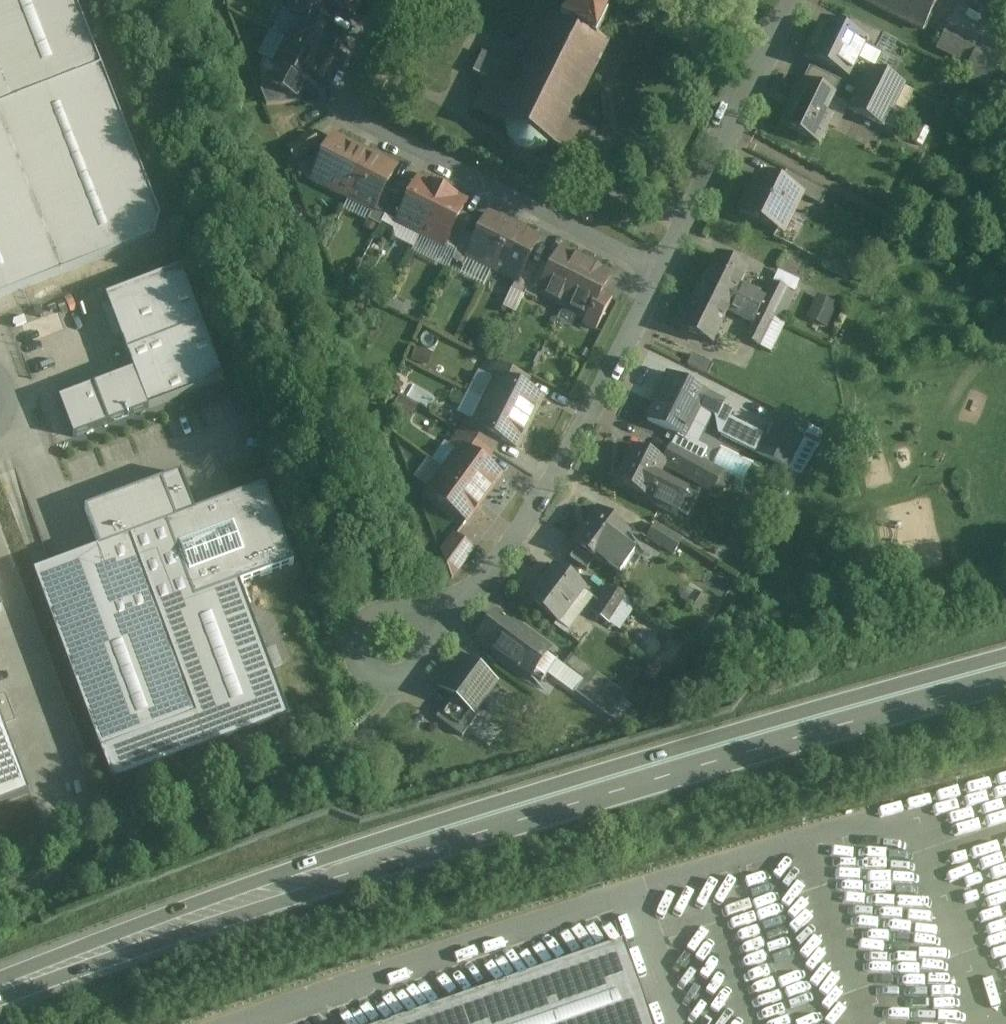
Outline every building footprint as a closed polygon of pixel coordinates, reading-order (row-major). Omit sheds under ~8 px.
[(101,68),(75,0),(0,0),(0,108),(101,68)] [(321,26),(326,15),(296,0),(294,0),(288,12),(298,17),(299,15),(321,26)] [(326,15),(331,4),(323,0),(296,0),(326,15)] [(331,4),(353,15),(360,0),(323,0),(331,4)] [(924,30),(939,0),(861,0),(924,30)] [(964,2),(993,16),(1001,0),(964,0),(964,2)] [(472,74),(487,81),(473,109),(506,125),(507,128),(506,133),(507,138),(509,142),(511,147),(515,150),(520,154),(527,155),(535,155),(542,153),(545,150),(549,146),(583,163),(597,134),(570,121),(605,49),(608,50),(609,48),(597,42),(607,20),(571,3),(560,23),(548,18),(547,20),(550,22),(524,74),(482,53),(472,74)] [(286,40),(328,61),(334,51),(335,51),(342,36),(321,26),(299,15),(298,17),(286,40)] [(866,42),(823,21),(807,55),(850,77),(853,69),(864,45),(866,42)] [(970,64),(977,49),(945,33),(937,49),(970,64)] [(874,72),(888,79),(896,61),(891,57),(897,43),(883,35),(876,51),(883,55),(874,72)] [(297,76),(304,80),(317,86),(324,72),(323,71),(328,61),(286,40),(274,65),(297,76)] [(883,55),(876,51),(864,45),(853,69),(866,76),(869,70),(874,72),(883,55)] [(1000,60),(977,49),(970,64),(964,75),(988,87),(1000,60)] [(295,98),(299,91),(292,87),(297,76),(274,65),(265,83),(295,98)] [(155,238),(160,219),(101,68),(0,108),(0,299),(155,238)] [(874,72),(869,70),(866,76),(849,110),(883,125),(903,87),(888,79),(874,72)] [(304,80),(297,76),(292,87),(299,91),(304,80)] [(300,104),(299,91),(295,98),(265,83),(261,91),(267,106),(300,104)] [(833,98),(799,83),(790,100),(794,101),(781,126),(819,144),(831,120),(824,117),(833,98)] [(312,135),(288,150),(296,162),(319,146),(312,135)] [(360,154),(361,151),(333,137),(317,169),(330,176),(325,187),(349,199),(369,158),(360,154)] [(374,212),(385,190),(396,168),(380,160),(379,163),(369,158),(349,199),(373,211),(374,212)] [(330,176),(317,169),(312,180),(325,187),(330,176)] [(786,172),(780,185),(802,195),(801,197),(821,206),(828,193),(786,172)] [(780,185),(761,176),(752,195),(748,193),(739,212),(778,231),(787,213),(793,215),(801,197),(802,195),(780,185)] [(419,180),(417,184),(427,189),(429,185),(419,180)] [(397,223),(413,191),(401,184),(396,195),(385,217),(397,223)] [(421,235),(442,192),(429,185),(427,189),(417,184),(413,191),(397,223),(421,235)] [(385,217),(396,195),(385,190),(374,212),(373,211),(368,221),(380,227),(385,217)] [(454,203),(456,199),(442,192),(421,235),(444,247),(461,214),(464,208),(454,203)] [(466,204),(456,199),(454,203),(464,208),(466,204)] [(793,215),(787,213),(778,231),(784,233),(793,215)] [(457,253),(466,234),(473,220),(461,214),(444,247),(457,253)] [(492,270),(515,225),(509,223),(508,224),(489,215),(477,239),(470,254),(471,255),(482,260),(480,264),(492,270)] [(519,279),(527,263),(538,239),(520,230),(521,228),(515,225),(492,270),(506,277),(507,273),(518,278),(519,279)] [(465,267),(469,259),(471,255),(470,254),(477,239),(466,234),(457,253),(452,261),(465,267)] [(558,297),(567,301),(586,263),(560,251),(551,269),(539,293),(540,294),(550,299),(558,297)] [(482,260),(471,255),(469,259),(480,264),(482,260)] [(717,256),(703,284),(773,319),(782,301),(767,294),(765,298),(741,287),(749,271),(717,256)] [(525,295),(538,269),(527,263),(519,279),(518,278),(516,282),(512,291),(524,297),(525,295)] [(539,293),(551,269),(540,263),(538,269),(525,295),(537,301),(540,294),(539,293)] [(586,263),(567,301),(575,305),(577,313),(588,318),(589,319),(602,294),(611,275),(586,263)] [(181,269),(106,297),(148,410),(223,381),(181,269)] [(507,273),(506,277),(516,282),(518,278),(507,273)] [(772,283),(767,294),(782,301),(790,305),(795,294),(772,283)] [(760,349),(773,319),(703,284),(681,330),(713,344),(727,315),(751,327),(745,341),(760,349)] [(612,299),(602,294),(589,319),(588,318),(584,325),(596,330),(612,299)] [(564,306),(567,301),(558,297),(550,299),(564,306)] [(834,304),(819,298),(810,319),(824,326),(834,304)] [(575,305),(567,301),(564,306),(577,313),(575,305)] [(790,305),(782,301),(773,319),(781,322),(790,305)] [(693,355),(687,366),(708,376),(713,365),(693,355)] [(498,376),(523,389),(529,378),(497,362),(490,375),(497,379),(498,376)] [(74,438),(148,410),(134,371),(59,400),(74,438)] [(708,393),(669,374),(646,420),(685,440),(700,410),(717,419),(724,403),(708,395),(708,393)] [(497,379),(485,402),(528,423),(541,398),(523,389),(498,376),(497,379)] [(474,427),(498,439),(517,448),(528,423),(485,402),(475,425),(474,427)] [(811,427),(779,411),(757,454),(790,470),(811,427)] [(467,421),(461,433),(492,452),(498,439),(474,427),(475,425),(467,421)] [(462,448),(484,463),(492,452),(461,433),(453,445),(460,450),(462,448)] [(700,461),(671,445),(665,458),(692,472),(694,473),(700,461)] [(648,499),(649,498),(657,481),(666,463),(634,447),(615,483),(648,499)] [(445,470),(484,499),(501,476),(484,463),(462,448),(460,450),(445,470)] [(694,473),(692,472),(689,480),(712,492),(722,473),(700,461),(694,473)] [(429,493),(467,521),(484,499),(445,470),(429,493)] [(181,474),(85,510),(99,549),(100,551),(131,539),(167,525),(195,599),(239,583),(240,585),(294,565),(265,487),(195,513),(181,474)] [(679,492),(657,481),(649,498),(652,500),(650,503),(670,512),(679,492)] [(628,532),(599,510),(584,530),(581,528),(571,543),(587,554),(595,560),(603,566),(605,564),(619,544),(627,533),(628,532)] [(167,525),(131,539),(100,551),(99,549),(34,573),(113,784),(290,718),(240,585),(239,583),(195,599),(167,525)] [(700,553),(655,525),(648,538),(673,555),(669,562),(688,573),(700,553)] [(627,533),(619,544),(635,556),(629,565),(634,569),(644,556),(627,533)] [(452,578),(473,549),(455,536),(442,553),(452,578)] [(635,556),(619,544),(605,564),(621,576),(629,565),(635,556)] [(587,571),(595,560),(587,554),(584,558),(576,551),(570,560),(587,571)] [(559,623),(585,587),(555,565),(528,599),(559,623)] [(627,598),(609,587),(592,613),(609,624),(627,598)] [(510,625),(496,614),(482,633),(483,644),(492,650),(510,625)] [(512,623),(510,625),(492,650),(531,678),(532,676),(542,684),(559,660),(549,653),(550,651),(512,623)] [(572,655),(563,666),(583,681),(589,686),(597,674),(572,655)] [(495,682),(463,658),(441,688),(452,696),(474,712),(475,710),(495,682)] [(589,686),(583,681),(575,692),(597,709),(614,686),(597,674),(589,686)] [(626,695),(614,686),(597,709),(610,717),(626,695)] [(479,714),(475,710),(474,712),(452,696),(437,717),(463,736),(479,714)] [(29,794),(0,715),(0,805),(29,794)] [(625,946),(397,1023),(652,1023),(625,946)]
